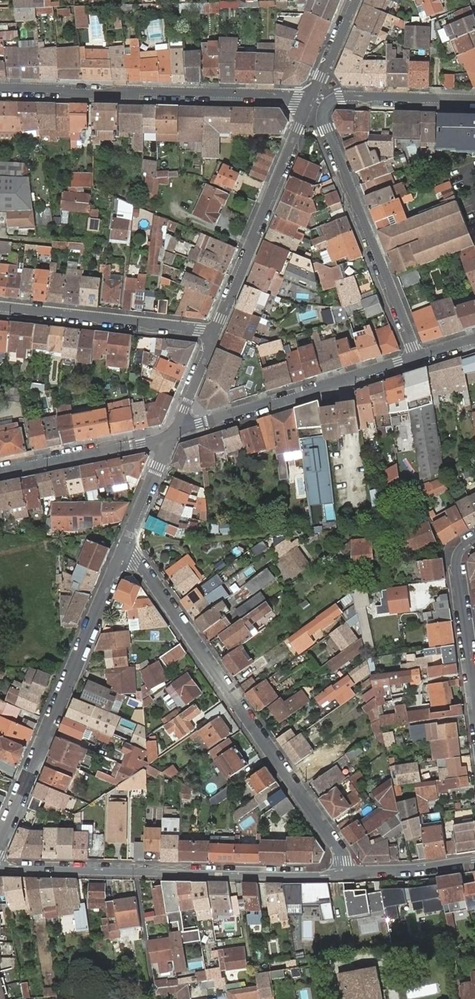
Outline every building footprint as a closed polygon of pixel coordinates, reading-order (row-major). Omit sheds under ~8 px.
[(298,4),(307,4),(304,10),(307,11),(332,22),(341,0),(298,0),(298,4)] [(396,17),(398,11),(393,9),(390,8),(389,11),(386,10),(390,0),(366,0),(365,4),(396,17)] [(397,0),(390,0),(386,10),(389,11),(390,8),(393,9),(397,0)] [(423,23),(431,19),(430,15),(434,13),(444,9),(441,3),(444,2),(445,1),(444,0),(416,0),(415,1),(418,9),(423,23)] [(158,4),(154,4),(155,12),(167,12),(167,4),(160,4),(158,4)] [(180,4),(167,4),(167,12),(180,12),(180,9),(180,4)] [(386,20),(393,23),(395,20),(399,22),(400,19),(396,17),(365,4),(355,27),(379,37),(386,40),(389,33),(382,30),(386,20)] [(86,6),(75,6),(78,28),(88,28),(87,16),(86,6)] [(36,19),(36,7),(16,8),(17,19),(33,19),(36,19)] [(118,9),(118,7),(108,8),(108,16),(119,15),(118,9)] [(451,25),(474,15),(471,7),(449,16),(450,19),(449,19),(451,25)] [(416,13),(416,22),(423,23),(418,9),(415,9),(415,13),(416,13)] [(70,10),(59,11),(60,18),(71,17),(70,10)] [(332,22),(307,11),(306,14),(298,32),(277,25),(276,45),(275,84),(283,84),(300,85),(307,80),(313,67),(332,22)] [(474,31),(474,17),(474,15),(451,25),(455,34),(450,37),(451,41),(474,31)] [(406,29),(406,27),(406,22),(400,19),(399,22),(395,20),(393,23),(406,29)] [(446,27),(450,37),(455,34),(451,25),(446,27)] [(379,37),(355,27),(345,51),(363,58),(364,58),(367,51),(364,50),(368,39),(371,40),(377,42),(378,40),(379,37)] [(411,48),(427,48),(427,44),(427,27),(412,27),(407,27),(407,48),(411,48)] [(474,48),(474,31),(451,41),(453,44),(455,43),(459,51),(456,53),(457,56),(463,54),(474,48)] [(140,49),(139,38),(131,39),(132,48),(125,48),(126,50),(128,81),(143,81),(140,49)] [(224,39),(220,38),(220,42),(221,75),(221,83),(237,83),(239,53),(239,48),(239,39),(235,39),(235,44),(224,43),(224,39)] [(43,78),(60,79),(58,52),(50,52),(50,48),(45,48),(44,41),(40,42),(40,48),(43,78)] [(203,75),(221,75),(220,42),(202,42),(202,50),(203,75)] [(257,84),(275,84),(276,45),(272,45),(272,50),(263,50),(264,44),(258,43),(258,54),(258,59),(257,84)] [(387,87),(410,87),(410,65),(410,60),(411,50),(404,50),(404,59),(396,59),(396,48),(391,48),(391,45),(388,45),(388,56),(388,61),(387,87)] [(112,46),(110,46),(110,48),(111,60),(113,80),(128,81),(126,50),(117,50),(116,46),(112,46)] [(113,80),(111,60),(86,61),(85,48),(85,47),(80,47),(81,48),(83,79),(113,80)] [(8,78),(23,78),(20,48),(17,48),(17,50),(9,50),(9,52),(5,52),(6,62),(8,78)] [(23,78),(43,78),(40,48),(36,48),(20,48),(23,78)] [(60,79),(83,79),(81,48),(74,49),(74,54),(64,55),(64,50),(58,50),(58,52),(60,79)] [(110,48),(85,48),(86,61),(111,60),(110,48)] [(173,82),(186,82),(186,80),(184,49),(184,48),(170,49),(171,50),(173,82)] [(474,72),(474,48),(463,54),(467,64),(466,64),(470,74),(474,72)] [(144,49),(140,49),(143,81),(160,81),(158,51),(144,53),(144,49)] [(186,82),(203,82),(203,75),(202,50),(184,49),(186,80),(186,82)] [(160,81),(173,82),(171,50),(158,50),(158,51),(160,81)] [(363,58),(345,51),(336,73),(343,86),(364,86),(364,61),(363,58)] [(237,83),(257,84),(258,59),(244,58),(244,53),(239,53),(237,83)] [(410,87),(429,87),(430,65),(427,65),(427,69),(424,69),(424,65),(424,61),(412,60),(412,65),(410,65),(410,87)] [(364,86),(387,87),(388,61),(384,61),(384,64),(371,64),(371,61),(364,61),(364,86)] [(19,102),(0,102),(0,130),(23,130),(19,102)] [(37,103),(19,102),(23,130),(38,129),(41,129),(41,128),(37,103)] [(42,136),(72,136),(72,104),(57,103),(37,103),(41,128),(41,129),(41,134),(42,136)] [(88,104),(72,104),(72,136),(72,142),(73,148),(83,148),(83,140),(80,140),(80,132),(82,127),(89,128),(88,104)] [(120,105),(95,104),(95,137),(102,137),(102,131),(117,131),(117,137),(120,137),(120,131),(120,105)] [(145,106),(120,105),(120,131),(136,132),(144,132),(145,106)] [(159,106),(145,106),(144,132),(158,132),(159,106)] [(158,140),(179,141),(180,106),(159,106),(158,132),(158,137),(158,140)] [(180,106),(179,141),(204,141),(205,107),(180,106)] [(204,141),(204,159),(219,159),(220,133),(232,134),(233,108),(205,107),(204,141)] [(233,108),(232,134),(232,138),(236,138),(256,138),(256,134),(256,108),(233,108)] [(281,109),(256,108),(256,134),(259,134),(259,130),(281,130),(281,134),(284,134),(289,122),(281,109)] [(355,132),(355,131),(356,111),(337,110),(334,117),(340,132),(344,132),(355,132)] [(344,143),(347,151),(369,142),(371,136),(370,132),(369,132),(369,111),(356,111),(355,131),(358,131),(358,137),(344,143)] [(421,132),(422,112),(395,112),(395,131),(395,137),(395,140),(408,140),(408,137),(421,137),(421,132)] [(435,142),(436,113),(422,112),(421,132),(421,137),(421,140),(421,142),(421,147),(426,147),(426,142),(435,142)] [(438,151),(460,152),(472,153),(474,153),(474,113),(448,113),(446,116),(439,116),(439,128),(443,128),(443,133),(439,133),(438,151)] [(23,130),(0,130),(0,142),(25,144),(24,137),(23,130)] [(136,152),(144,152),(144,132),(136,132),(136,152)] [(371,142),(369,142),(370,146),(383,146),(383,152),(377,152),(381,163),(384,162),(390,159),(390,153),(394,153),(394,147),(395,140),(395,137),(371,136),(371,142)] [(369,142),(347,151),(356,173),(361,171),(381,163),(377,152),(375,150),(371,151),(370,148),(370,146),(369,142)] [(259,157),(272,163),(276,154),(262,148),(259,157)] [(255,166),(269,172),(272,163),(259,157),(255,166)] [(22,177),(23,164),(0,159),(0,176),(22,177)] [(320,167),(300,159),(292,176),(312,185),(320,167)] [(144,160),(144,171),(148,174),(156,178),(157,173),(158,163),(144,160)] [(381,163),(361,171),(365,183),(389,175),(393,173),(395,172),(393,169),(388,171),(384,162),(381,163)] [(239,175),(241,171),(225,165),(219,178),(214,176),(211,183),(216,185),(232,192),(240,175),(239,175)] [(251,175),(265,181),(269,172),(255,166),(251,175)] [(431,178),(429,173),(414,178),(416,184),(431,178)] [(85,187),(94,187),(94,174),(73,174),(73,187),(79,187),(85,187)] [(156,178),(148,174),(144,197),(157,199),(159,184),(168,185),(169,177),(156,178)] [(361,184),(365,197),(390,187),(393,186),(390,178),(389,175),(365,183),(361,184)] [(10,211),(34,211),(30,178),(24,177),(22,177),(0,176),(0,211),(10,211)] [(292,176),(287,189),(313,200),(315,193),(313,193),(315,186),(312,185),(292,176)] [(202,198),(196,211),(195,214),(216,224),(220,214),(218,213),(222,204),(224,205),(229,195),(208,185),(204,184),(203,187),(206,188),(202,198)] [(337,191),(335,184),(322,190),(323,192),(317,194),(318,198),(326,195),(337,191)] [(402,193),(398,184),(393,186),(390,187),(394,196),(402,193)] [(70,187),(69,193),(78,194),(84,194),(93,195),(94,187),(85,187),(79,187),(73,187),(70,187)] [(365,197),(371,210),(399,199),(403,197),(402,193),(394,196),(390,187),(365,197)] [(282,201),(309,213),(312,214),(313,211),(309,209),(313,200),(287,189),(282,201)] [(441,202),(443,206),(457,201),(455,196),(454,196),(451,189),(442,192),(444,200),(441,202)] [(327,208),(342,202),(337,191),(326,195),(329,203),(326,205),(327,208)] [(64,192),(62,209),(91,212),(92,205),(93,195),(84,194),(78,194),(69,193),(64,192)] [(403,197),(399,199),(400,203),(407,200),(408,201),(414,199),(412,194),(403,197)] [(121,199),(114,196),(113,210),(119,211),(133,213),(134,205),(121,199)] [(376,223),(379,231),(392,226),(391,221),(389,218),(395,216),(396,219),(398,223),(407,220),(404,212),(401,213),(398,205),(401,204),(400,203),(399,199),(371,210),(376,223)] [(300,225),(307,228),(308,225),(305,224),(309,213),(282,201),(276,215),(300,225)] [(416,268),(438,259),(458,251),(474,245),(457,201),(443,206),(407,220),(398,223),(392,226),(379,231),(388,252),(397,275),(416,268)] [(92,205),(91,212),(90,218),(89,230),(97,231),(99,219),(100,206),(92,205)] [(54,225),(52,210),(36,210),(38,226),(54,225)] [(322,226),(347,216),(345,210),(343,211),(320,221),(322,226)] [(9,226),(36,226),(34,211),(10,211),(9,226)] [(132,225),(133,215),(128,214),(127,220),(113,219),(112,238),(128,240),(130,225),(132,225)] [(153,234),(152,234),(149,261),(148,274),(159,275),(160,266),(157,266),(159,248),(162,248),(164,235),(163,235),(163,232),(161,232),(162,225),(168,226),(168,221),(156,215),(153,234)] [(294,238),(296,235),(300,225),(276,215),(271,228),(294,238)] [(353,230),(347,216),(322,226),(326,236),(314,241),(314,242),(313,243),(314,246),(319,244),(353,230)] [(174,231),(177,223),(169,219),(169,220),(168,228),(174,231)] [(312,230),(318,228),(316,222),(308,225),(307,228),(312,230)] [(288,251),(294,238),(271,228),(266,241),(288,251)] [(363,256),(353,230),(319,244),(321,248),(328,246),(334,261),(326,264),(327,266),(332,268),(339,266),(337,261),(350,256),(352,261),(363,256)] [(232,261),(237,248),(218,240),(202,233),(197,246),(202,248),(205,249),(232,261)] [(173,252),(178,238),(167,234),(167,235),(166,249),(173,252)] [(294,238),(312,245),(312,241),(296,235),(294,238)] [(314,270),(311,261),(288,251),(266,241),(257,262),(278,271),(277,275),(283,277),(317,291),(319,288),(314,270)] [(77,243),(70,242),(70,249),(87,250),(88,243),(86,243),(77,243)] [(458,251),(474,293),(474,245),(458,251)] [(53,248),(53,247),(40,246),(39,252),(38,260),(52,261),(53,248)] [(226,273),(232,261),(205,249),(203,252),(199,262),(203,263),(226,273)] [(165,262),(172,265),(176,255),(168,252),(165,262)] [(7,296),(10,260),(7,260),(6,265),(2,264),(1,272),(0,272),(0,296),(7,296)] [(7,296),(21,298),(23,273),(17,272),(18,261),(10,260),(7,296)] [(332,268),(327,266),(311,260),(311,261),(314,270),(318,267),(325,290),(337,286),(336,282),(345,279),(340,265),(339,266),(332,268)] [(221,286),(226,273),(203,263),(199,262),(198,261),(194,271),(193,274),(198,277),(221,286)] [(278,271),(257,262),(247,285),(271,295),(276,297),(283,277),(277,275),(278,271)] [(34,299),(48,301),(51,274),(51,271),(40,270),(37,270),(37,274),(34,299)] [(103,302),(121,304),(123,283),(121,283),(122,277),(109,275),(110,271),(106,270),(105,281),(103,302)] [(21,298),(34,299),(37,274),(23,272),(23,273),(21,298)] [(216,299),(221,286),(198,277),(193,274),(188,272),(183,285),(187,287),(192,289),(216,299)] [(64,303),(67,276),(67,275),(55,274),(51,274),(48,301),(64,303)] [(136,308),(144,309),(145,296),(146,287),(146,286),(147,281),(147,276),(140,275),(139,280),(127,279),(126,289),(125,292),(124,309),(132,310),(134,290),(138,291),(136,308)] [(81,305),(84,278),(67,276),(64,303),(81,305)] [(173,282),(162,277),(161,292),(170,294),(173,282)] [(81,305),(99,307),(102,280),(84,278),(81,305)] [(346,283),(345,279),(336,282),(337,286),(343,307),(345,307),(352,304),(361,301),(360,296),(356,297),(355,298),(355,299),(351,300),(346,283)] [(351,282),(346,283),(351,300),(355,299),(355,298),(356,297),(351,282)] [(247,285),(237,308),(262,318),(263,314),(270,299),(271,295),(247,285)] [(207,319),(216,299),(192,289),(187,287),(185,292),(187,293),(177,315),(207,319)] [(384,311),(378,294),(361,301),(363,306),(368,317),(384,311)] [(277,297),(276,297),(271,295),(270,299),(275,301),(276,301),(288,306),(290,302),(277,297)] [(458,307),(474,302),(474,298),(474,295),(456,301),(458,307)] [(456,307),(452,298),(432,304),(437,316),(444,336),(465,330),(456,307)] [(352,304),(345,307),(347,312),(363,306),(361,301),(352,304)] [(465,330),(474,327),(474,302),(458,307),(456,307),(465,330)] [(332,313),(335,323),(349,319),(347,312),(345,307),(343,307),(334,307),(331,307),(332,312),(332,313)] [(275,328),(276,324),(266,319),(262,318),(237,308),(228,332),(248,340),(252,342),(256,343),(259,346),(262,340),(258,338),(254,336),(260,322),(264,323),(275,328)] [(424,343),(444,336),(437,316),(434,317),(432,313),(429,314),(426,308),(417,311),(417,310),(412,312),(424,343)] [(332,313),(332,312),(326,314),(329,325),(331,325),(335,324),(335,323),(332,313)] [(0,321),(0,351),(9,352),(9,351),(9,348),(12,322),(0,321)] [(37,325),(12,322),(9,348),(9,351),(34,354),(34,350),(34,349),(37,325)] [(363,361),(383,355),(374,333),(371,326),(366,327),(367,330),(357,333),(353,323),(351,324),(354,334),(359,348),(363,361)] [(52,327),(37,325),(34,349),(45,350),(49,351),(52,327)] [(400,350),(390,326),(377,332),(374,333),(383,355),(400,350)] [(67,328),(52,327),(49,351),(52,351),(64,352),(67,328)] [(81,330),(67,328),(64,352),(64,357),(79,359),(79,357),(81,330)] [(96,332),(81,330),(79,357),(79,359),(78,361),(93,362),(93,358),(96,332)] [(110,333),(96,332),(93,358),(104,359),(104,354),(109,354),(110,333)] [(241,357),(248,340),(228,332),(220,349),(241,357)] [(132,336),(110,333),(109,354),(108,357),(114,358),(114,366),(113,370),(123,371),(123,367),(124,359),(130,360),(132,336)] [(289,338),(283,339),(284,347),(291,345),(289,338)] [(197,343),(158,339),(157,349),(158,349),(157,356),(163,358),(187,367),(197,343)] [(284,350),(281,339),(259,346),(258,347),(260,356),(264,355),(281,351),(284,350)] [(323,374),(345,367),(337,342),(336,339),(317,345),(318,349),(316,350),(323,374)] [(345,367),(363,361),(359,348),(352,350),(348,339),(337,342),(345,367)] [(208,410),(268,391),(263,370),(260,356),(258,347),(259,346),(256,343),(252,342),(248,340),(241,357),(242,358),(228,391),(219,382),(209,377),(199,400),(208,410)] [(308,378),(323,374),(316,350),(314,345),(299,349),(300,351),(308,378)] [(220,349),(209,377),(219,382),(228,391),(242,358),(241,357),(220,349)] [(293,383),(308,378),(300,351),(286,355),(287,358),(287,362),(293,383)] [(432,395),(436,395),(464,390),(468,389),(462,357),(428,367),(432,395)] [(181,380),(187,367),(163,358),(160,368),(159,370),(159,371),(176,378),(181,380)] [(268,391),(293,383),(287,362),(266,369),(263,370),(268,391)] [(420,479),(444,471),(434,405),(432,395),(428,367),(404,375),(408,398),(419,474),(420,479)] [(173,387),(176,378),(159,371),(153,386),(152,388),(161,392),(163,393),(168,394),(171,386),(173,387)] [(408,398),(404,375),(385,381),(389,404),(389,409),(394,408),(393,403),(408,398)] [(142,379),(141,384),(152,388),(153,386),(150,384),(151,383),(142,379)] [(389,404),(385,381),(371,385),(375,416),(387,414),(390,413),(389,409),(389,404)] [(31,382),(31,390),(38,390),(44,391),(45,384),(31,382)] [(375,416),(371,385),(356,390),(357,401),(360,423),(376,420),(375,416)] [(21,389),(5,387),(4,397),(9,397),(9,401),(20,402),(21,389)] [(163,424),(174,397),(168,394),(163,393),(160,395),(158,395),(144,397),(145,403),(150,427),(163,424)] [(144,396),(131,400),(132,405),(145,403),(144,397),(144,396)] [(113,404),(107,405),(108,409),(112,434),(136,430),(132,405),(131,400),(124,402),(125,409),(114,411),(113,404)] [(325,526),(337,525),(328,444),(327,440),(322,411),(320,401),(296,408),(302,453),(303,460),(312,526),(325,526)] [(362,430),(360,423),(357,401),(348,403),(348,404),(339,406),(339,407),(332,408),(333,410),(322,411),(327,440),(335,439),(335,437),(344,436),(344,434),(352,433),(352,431),(362,430)] [(125,409),(124,402),(113,404),(114,411),(125,409)] [(136,430),(150,427),(145,403),(132,405),(136,430)] [(278,454),(281,479),(289,479),(287,461),(285,454),(302,453),(296,408),(272,416),(277,448),(278,454)] [(102,410),(94,411),(98,437),(112,434),(108,409),(102,410)] [(98,437),(94,411),(77,414),(73,415),(79,441),(98,437)] [(73,415),(59,417),(59,420),(64,444),(79,441),(73,415)] [(267,451),(277,448),(272,416),(258,420),(260,427),(240,432),(246,453),(263,447),(264,451),(267,451)] [(56,417),(43,419),(49,447),(64,444),(59,420),(56,421),(56,417)] [(43,418),(28,421),(34,450),(49,447),(43,419),(43,418)] [(260,427),(258,420),(238,426),(240,432),(260,427)] [(28,451),(23,427),(20,428),(19,422),(0,426),(0,457),(28,451)] [(242,458),(247,457),(246,453),(240,432),(238,426),(224,431),(227,450),(227,453),(230,453),(231,457),(241,454),(242,458)] [(214,452),(227,450),(224,431),(200,438),(203,467),(203,470),(203,471),(207,470),(206,468),(216,467),(214,452)] [(203,467),(200,438),(181,444),(172,465),(184,470),(191,469),(203,467)] [(147,453),(122,458),(126,475),(130,475),(140,478),(149,456),(147,453)] [(287,461),(303,460),(302,453),(285,454),(287,461)] [(126,475),(122,458),(109,460),(114,485),(127,482),(127,481),(126,475)] [(114,485),(109,460),(95,463),(100,487),(100,488),(114,485)] [(100,487),(95,463),(80,466),(85,490),(100,487)] [(85,490),(80,466),(66,469),(70,492),(71,493),(79,491),(85,490)] [(70,492),(66,469),(51,472),(55,494),(70,492)] [(55,494),(51,472),(36,475),(41,497),(55,494)] [(402,489),(420,479),(419,474),(401,484),(402,488),(402,489)] [(27,504),(28,508),(43,505),(41,497),(36,475),(22,478),(27,504)] [(130,475),(126,475),(127,481),(137,485),(140,478),(130,475)] [(199,491),(200,487),(194,485),(176,477),(172,487),(190,494),(192,489),(199,491)] [(18,515),(25,513),(23,505),(27,504),(22,478),(7,481),(12,508),(16,507),(18,515)] [(437,496),(450,490),(444,478),(431,484),(436,494),(437,496)] [(390,495),(402,488),(401,484),(400,480),(388,487),(390,495)] [(4,520),(2,510),(9,508),(11,514),(14,513),(12,508),(7,481),(0,482),(0,521),(4,520)] [(416,490),(421,500),(436,494),(431,484),(416,490)] [(172,487),(168,498),(185,505),(187,501),(190,494),(172,487)] [(456,503),(459,507),(469,527),(474,524),(474,507),(469,496),(456,503)] [(168,498),(163,509),(181,516),(188,517),(191,518),(195,508),(191,507),(190,507),(185,505),(168,498)] [(121,521),(122,522),(130,502),(116,502),(103,502),(87,502),(78,501),(78,502),(72,502),(57,502),(53,502),(53,516),(51,516),(51,517),(48,516),(47,523),(45,528),(47,528),(54,528),(54,530),(57,530),(79,530),(79,529),(91,528),(102,526),(102,523),(121,520),(121,521)] [(459,507),(447,513),(449,516),(458,533),(469,527),(459,507)] [(196,519),(207,521),(206,510),(199,508),(196,519)] [(193,530),(196,519),(191,518),(188,517),(181,516),(163,509),(159,519),(176,527),(180,528),(188,529),(193,530)] [(429,516),(443,543),(458,533),(449,516),(439,521),(435,513),(429,516)] [(176,527),(159,519),(151,515),(146,527),(163,534),(166,528),(177,533),(180,528),(176,527)] [(409,551),(435,541),(428,523),(402,532),(409,551)] [(221,525),(222,533),(230,532),(229,524),(221,525)] [(289,539),(283,544),(288,550),(294,546),(289,539)] [(90,540),(79,564),(100,573),(111,548),(90,540)] [(371,540),(351,541),(351,542),(351,552),(352,569),(371,568),(371,560),(372,559),(371,540)] [(351,542),(340,550),(345,556),(351,552),(351,542)] [(307,564),(294,546),(288,550),(279,558),(292,575),(307,564)] [(167,571),(184,594),(201,582),(191,569),(197,564),(190,554),(167,571)] [(425,582),(446,579),(443,560),(417,563),(418,569),(423,569),(425,582)] [(216,566),(220,572),(228,566),(224,561),(216,566)] [(68,580),(66,579),(66,587),(76,589),(92,593),(100,573),(79,564),(74,576),(70,575),(68,580)] [(247,585),(254,595),(276,578),(270,569),(247,585)] [(211,579),(182,600),(188,610),(216,589),(218,588),(211,579)] [(142,587),(124,580),(112,610),(126,609),(129,603),(134,605),(142,587)] [(377,615),(408,611),(405,588),(382,592),(383,599),(381,600),(382,607),(376,608),(377,615)] [(63,622),(80,621),(92,593),(76,589),(74,595),(73,599),(62,598),(63,622)] [(216,589),(188,610),(196,621),(215,606),(224,600),(216,589)] [(365,649),(368,659),(375,658),(376,658),(366,608),(370,607),(366,589),(353,591),(356,604),(358,614),(360,624),(363,638),(365,649)] [(236,610),(242,619),(266,602),(268,601),(262,593),(236,610)] [(215,606),(221,613),(229,607),(224,600),(215,606)] [(436,611),(450,609),(449,600),(435,602),(436,611)] [(229,648),(232,651),(242,644),(253,636),(248,627),(272,610),(266,602),(242,619),(220,635),(229,648)] [(348,620),(358,614),(356,604),(343,613),(348,620)] [(215,606),(196,621),(208,639),(231,622),(225,613),(222,615),(221,613),(215,606)] [(133,609),(129,609),(130,619),(141,618),(142,629),(169,626),(156,607),(133,609)] [(336,614),(331,607),(316,617),(317,619),(290,638),(301,653),(316,643),(309,634),(336,614)] [(432,649),(455,645),(450,609),(436,611),(434,611),(436,621),(429,622),(432,649)] [(360,624),(358,614),(348,620),(346,622),(348,624),(352,630),(360,624)] [(332,635),(342,649),(358,639),(352,630),(348,624),(332,635)] [(129,631),(102,634),(95,649),(106,648),(108,668),(129,665),(127,647),(131,646),(129,631)] [(335,671),(365,649),(363,638),(328,662),(335,671)] [(186,650),(180,642),(165,651),(171,659),(186,650)] [(222,658),(234,675),(254,661),(252,658),(248,661),(241,651),(244,648),(242,644),(232,651),(222,658)] [(408,657),(410,670),(413,670),(430,667),(458,663),(455,645),(432,649),(424,650),(425,658),(416,659),(416,656),(408,657)] [(248,661),(252,658),(244,648),(241,651),(248,661)] [(165,651),(160,654),(166,663),(171,659),(165,651)] [(375,658),(368,659),(368,660),(370,672),(371,676),(378,675),(375,658)] [(368,660),(352,671),(354,673),(334,687),(333,685),(317,696),(322,704),(330,699),(331,700),(370,672),(368,660)] [(151,689),(169,681),(159,662),(142,672),(151,689)] [(458,663),(430,667),(432,678),(459,674),(458,663)] [(107,669),(107,677),(111,677),(111,688),(123,692),(135,692),(134,667),(121,668),(107,669)] [(19,685),(41,695),(49,678),(50,676),(32,668),(31,671),(25,682),(17,678),(14,683),(19,685)] [(381,722),(382,728),(465,715),(463,704),(448,706),(447,696),(452,696),(451,691),(456,691),(454,681),(427,685),(430,709),(407,712),(406,705),(394,706),(395,714),(385,716),(379,687),(410,682),(416,681),(414,670),(410,670),(378,675),(371,676),(372,677),(373,682),(377,705),(381,722)] [(167,689),(179,707),(182,705),(183,707),(201,694),(188,675),(167,689)] [(253,677),(241,686),(246,693),(258,684),(253,677)] [(246,693),(259,712),(278,697),(265,679),(258,684),(246,693)] [(118,693),(90,681),(83,698),(115,710),(117,706),(113,704),(118,693)] [(368,712),(377,705),(373,682),(371,683),(360,691),(368,702),(363,706),(367,712),(368,712)] [(19,685),(14,683),(7,701),(34,712),(41,695),(19,685)] [(147,687),(141,689),(143,701),(150,696),(147,687)] [(307,698),(303,691),(294,697),(285,703),(283,700),(282,699),(270,707),(280,722),(312,700),(309,696),(307,698)] [(294,697),(292,694),(283,700),(285,703),(294,697)] [(147,751),(148,752),(147,742),(146,727),(75,698),(67,718),(101,732),(112,737),(128,743),(147,751)] [(0,699),(0,715),(2,716),(35,730),(41,715),(34,712),(7,701),(0,699)] [(211,722),(228,710),(223,703),(206,715),(211,722)] [(377,705),(368,712),(373,725),(381,722),(377,705)] [(177,730),(181,736),(195,727),(191,721),(202,713),(196,706),(166,727),(171,734),(177,730)] [(166,718),(168,722),(180,714),(177,709),(166,718)] [(35,730),(2,716),(1,716),(0,719),(0,724),(1,724),(0,725),(0,736),(8,739),(9,737),(28,745),(35,730)] [(199,730),(192,735),(195,739),(202,735),(211,748),(233,734),(222,717),(200,732),(199,730)] [(101,732),(67,718),(62,730),(84,738),(85,737),(87,732),(92,735),(99,737),(101,732)] [(382,728),(381,722),(373,725),(376,732),(382,728)] [(418,731),(420,743),(433,742),(457,738),(455,724),(442,726),(437,727),(437,724),(418,727),(418,731)] [(376,732),(374,734),(382,745),(386,742),(383,732),(382,728),(376,732)] [(277,739),(282,746),(294,738),(289,731),(277,739)] [(386,742),(386,747),(395,744),(392,731),(383,732),(386,742)] [(412,732),(413,744),(420,743),(418,731),(412,732)] [(112,737),(101,732),(99,737),(98,739),(109,744),(112,737)] [(282,746),(295,764),(314,750),(302,732),(294,738),(282,746)] [(19,767),(27,747),(8,739),(0,736),(0,759),(19,767)] [(60,742),(58,741),(50,758),(74,768),(78,760),(81,761),(85,754),(87,749),(62,738),(60,742)] [(214,761),(227,780),(250,765),(231,738),(211,751),(217,759),(214,761)] [(433,742),(435,761),(438,760),(460,757),(457,738),(433,742)] [(148,752),(150,765),(158,759),(157,741),(147,742),(148,752)] [(123,764),(139,771),(147,751),(128,743),(124,752),(128,754),(123,764)] [(363,752),(358,745),(346,753),(351,760),(363,752)] [(320,750),(298,765),(309,780),(331,765),(320,750)] [(92,757),(85,754),(81,761),(78,760),(74,768),(76,769),(78,770),(80,765),(88,768),(92,757)] [(438,760),(440,780),(467,776),(466,767),(461,768),(460,757),(438,760)] [(50,759),(42,779),(62,788),(68,790),(76,769),(70,767),(50,759)] [(119,763),(112,777),(118,779),(123,764),(119,763)] [(393,779),(395,787),(404,785),(415,784),(420,783),(418,763),(391,767),(393,779)] [(97,778),(117,787),(121,784),(140,772),(139,771),(123,764),(118,779),(112,777),(100,772),(97,778)] [(148,766),(148,773),(158,779),(161,772),(150,765),(148,766)] [(140,772),(121,784),(121,788),(148,789),(148,773),(148,766),(140,772)] [(164,773),(165,774),(172,778),(178,774),(173,767),(164,773)] [(233,814),(233,823),(269,798),(282,789),(267,767),(246,781),(248,784),(252,782),(256,788),(253,791),(256,796),(255,800),(233,814)] [(323,795),(336,786),(343,781),(334,769),(314,782),(323,795)] [(362,776),(358,771),(353,774),(357,781),(362,776)] [(356,788),(360,786),(357,781),(353,774),(349,777),(356,788)] [(440,780),(437,781),(438,787),(442,787),(443,793),(448,792),(448,789),(468,786),(467,776),(440,780)] [(368,835),(379,827),(400,812),(399,804),(398,798),(395,787),(393,779),(374,791),(386,809),(381,812),(362,824),(359,820),(353,823),(351,819),(338,827),(352,846),(368,835)] [(420,783),(415,784),(418,801),(421,816),(430,814),(428,799),(436,798),(436,794),(443,793),(442,787),(438,787),(437,781),(420,783)] [(91,804),(40,783),(34,797),(43,801),(48,803),(60,809),(76,814),(91,804)] [(191,788),(181,783),(181,800),(191,800),(191,788)] [(230,785),(210,798),(211,799),(211,809),(231,798),(230,785)] [(395,787),(398,798),(406,796),(404,785),(395,787)] [(319,798),(326,809),(343,797),(336,786),(323,795),(319,798)] [(326,809),(333,819),(368,796),(360,786),(356,788),(343,797),(326,809)] [(282,789),(269,798),(275,807),(288,797),(282,789)] [(386,809),(374,791),(370,795),(381,812),(386,809)] [(43,801),(34,797),(30,809),(39,812),(43,801)] [(288,797),(275,807),(282,817),(295,807),(288,797)] [(400,812),(403,825),(404,827),(419,824),(415,800),(399,804),(400,812)] [(461,809),(474,807),(474,801),(461,803),(461,809)] [(60,809),(48,803),(47,807),(60,812),(60,809)] [(128,804),(112,803),(112,840),(127,841),(128,804)] [(400,812),(379,827),(384,835),(387,833),(391,835),(403,825),(400,812)] [(447,855),(474,851),(474,822),(454,825),(456,841),(446,843),(447,855)] [(10,857),(23,857),(31,831),(29,831),(22,827),(10,857)] [(425,841),(428,857),(447,855),(446,843),(443,827),(423,830),(425,841)] [(76,833),(76,829),(60,829),(60,831),(60,858),(75,858),(76,833)] [(148,829),(147,843),(147,850),(164,851),(164,834),(164,829),(148,829)] [(23,857),(44,858),(45,831),(31,831),(23,857)] [(44,858),(60,858),(60,831),(45,831),(44,858)] [(90,833),(76,833),(75,858),(89,859),(90,833)] [(181,834),(164,834),(164,851),(164,860),(181,860),(181,841),(181,834)] [(372,846),(368,835),(352,846),(362,861),(399,860),(399,845),(390,847),(389,841),(385,838),(379,840),(380,844),(372,846)] [(211,839),(211,841),(211,861),(237,862),(235,839),(211,839)] [(235,839),(237,862),(262,862),(262,847),(239,846),(239,840),(235,839)] [(288,842),(288,863),(320,863),(325,850),(317,839),(288,839),(288,842)] [(181,841),(181,860),(211,861),(211,841),(181,841)] [(417,842),(420,858),(428,857),(425,841),(417,842)] [(262,847),(262,862),(288,863),(288,842),(262,842),(262,847)] [(138,843),(138,860),(147,860),(147,850),(147,843),(138,843)] [(450,932),(451,934),(456,933),(449,903),(459,901),(461,911),(470,909),(464,884),(462,872),(439,876),(440,883),(446,909),(450,932)] [(27,877),(5,877),(7,895),(9,909),(31,906),(27,877)] [(41,878),(27,877),(31,906),(45,904),(41,878)] [(54,878),(41,878),(45,904),(47,915),(47,918),(60,916),(54,878)] [(54,878),(60,916),(77,913),(80,931),(90,929),(86,904),(81,904),(77,879),(54,878)] [(180,922),(181,931),(171,933),(172,938),(176,961),(177,971),(187,969),(183,941),(202,938),(200,929),(186,931),(183,912),(178,880),(163,880),(164,888),(170,923),(170,924),(180,922)] [(178,880),(183,912),(186,912),(185,903),(196,901),(193,881),(178,880)] [(196,901),(198,910),(199,919),(214,917),(209,881),(193,881),(196,901)] [(232,901),(229,881),(209,881),(214,917),(214,919),(219,919),(218,915),(234,915),(233,912),(232,901)] [(246,899),(248,911),(263,911),(258,882),(243,882),(246,899)] [(289,913),(284,883),(268,882),(271,914),(289,913)] [(291,883),(284,883),(289,913),(304,912),(304,904),(321,903),(324,920),(336,918),(329,882),(291,883)] [(382,888),(383,891),(386,910),(387,920),(400,917),(397,904),(408,902),(407,899),(412,898),(413,901),(423,900),(426,912),(446,909),(440,883),(415,887),(410,887),(411,891),(406,892),(405,887),(382,888)] [(470,909),(474,908),(474,883),(464,884),(470,909)] [(106,903),(106,886),(92,884),(92,897),(90,897),(90,907),(107,907),(106,903)] [(170,923),(164,888),(155,889),(160,919),(156,919),(156,921),(156,925),(170,923)] [(383,891),(368,894),(367,889),(345,890),(350,917),(375,912),(386,910),(383,891)] [(109,920),(112,939),(122,937),(120,930),(143,926),(138,898),(106,903),(107,907),(109,920)] [(246,899),(239,900),(240,911),(248,911),(246,899)] [(239,900),(232,901),(233,912),(240,911),(239,900)] [(185,903),(186,912),(198,910),(196,901),(185,903)] [(45,904),(31,906),(33,916),(47,915),(45,904)] [(104,920),(107,940),(112,939),(109,920),(104,920)] [(227,931),(216,933),(217,941),(228,939),(227,931)] [(149,942),(153,965),(161,964),(163,974),(171,972),(169,962),(176,961),(172,938),(149,942)] [(219,950),(222,971),(248,967),(245,946),(219,950)] [(299,961),(271,965),(272,972),(300,968),(299,961)] [(379,967),(340,974),(344,998),(384,998),(379,967)] [(208,974),(207,970),(199,971),(200,975),(197,976),(198,982),(208,980),(208,974)] [(256,973),(258,985),(260,998),(274,996),(270,971),(256,973)] [(464,998),(474,998),(474,973),(471,973),(474,982),(461,985),(464,998)] [(223,978),(216,979),(218,989),(228,987),(226,977),(223,978)] [(156,986),(160,988),(179,985),(178,979),(156,981),(156,986)] [(21,984),(24,998),(29,998),(32,998),(29,983),(21,984)] [(180,985),(181,993),(177,993),(178,998),(187,998),(192,998),(191,987),(190,983),(180,985)] [(194,995),(201,994),(199,984),(192,985),(194,995)] [(181,993),(180,985),(179,985),(160,988),(157,992),(158,996),(177,993),(181,993)] [(228,990),(229,998),(247,998),(254,998),(260,997),(258,985),(228,990)] [(58,988),(44,989),(46,997),(59,996),(58,988)]
